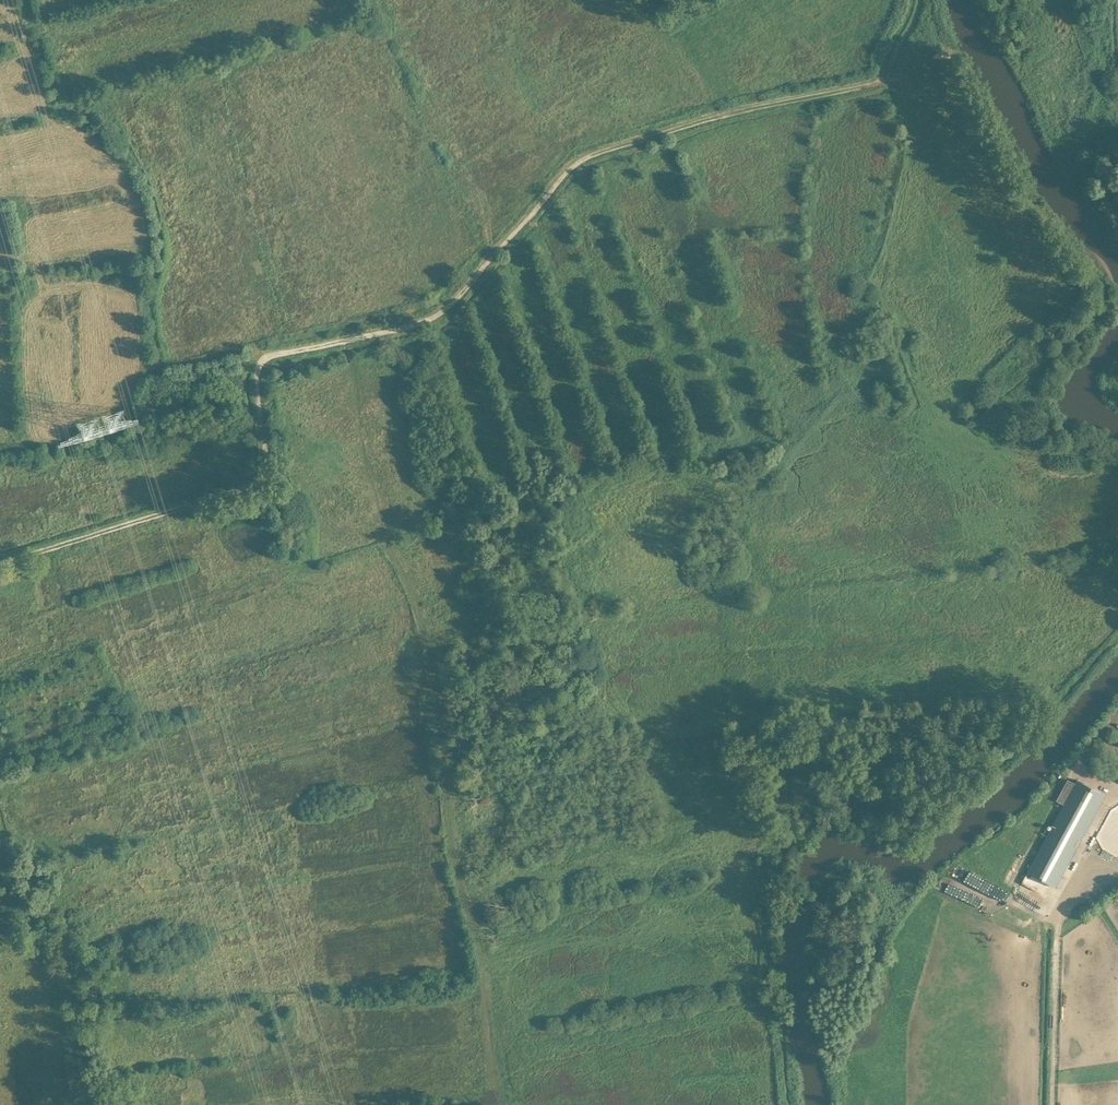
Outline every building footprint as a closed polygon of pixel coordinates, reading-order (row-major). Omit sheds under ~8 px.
[(1075,783),(1067,779),(1056,801),(1063,805),(1027,872),(1055,887),(1076,847),(1073,846),(1097,802),(1100,804),(1105,795),(1077,780),(1075,783)] [(979,907),(983,898),(958,886),(953,894),(979,907)]
